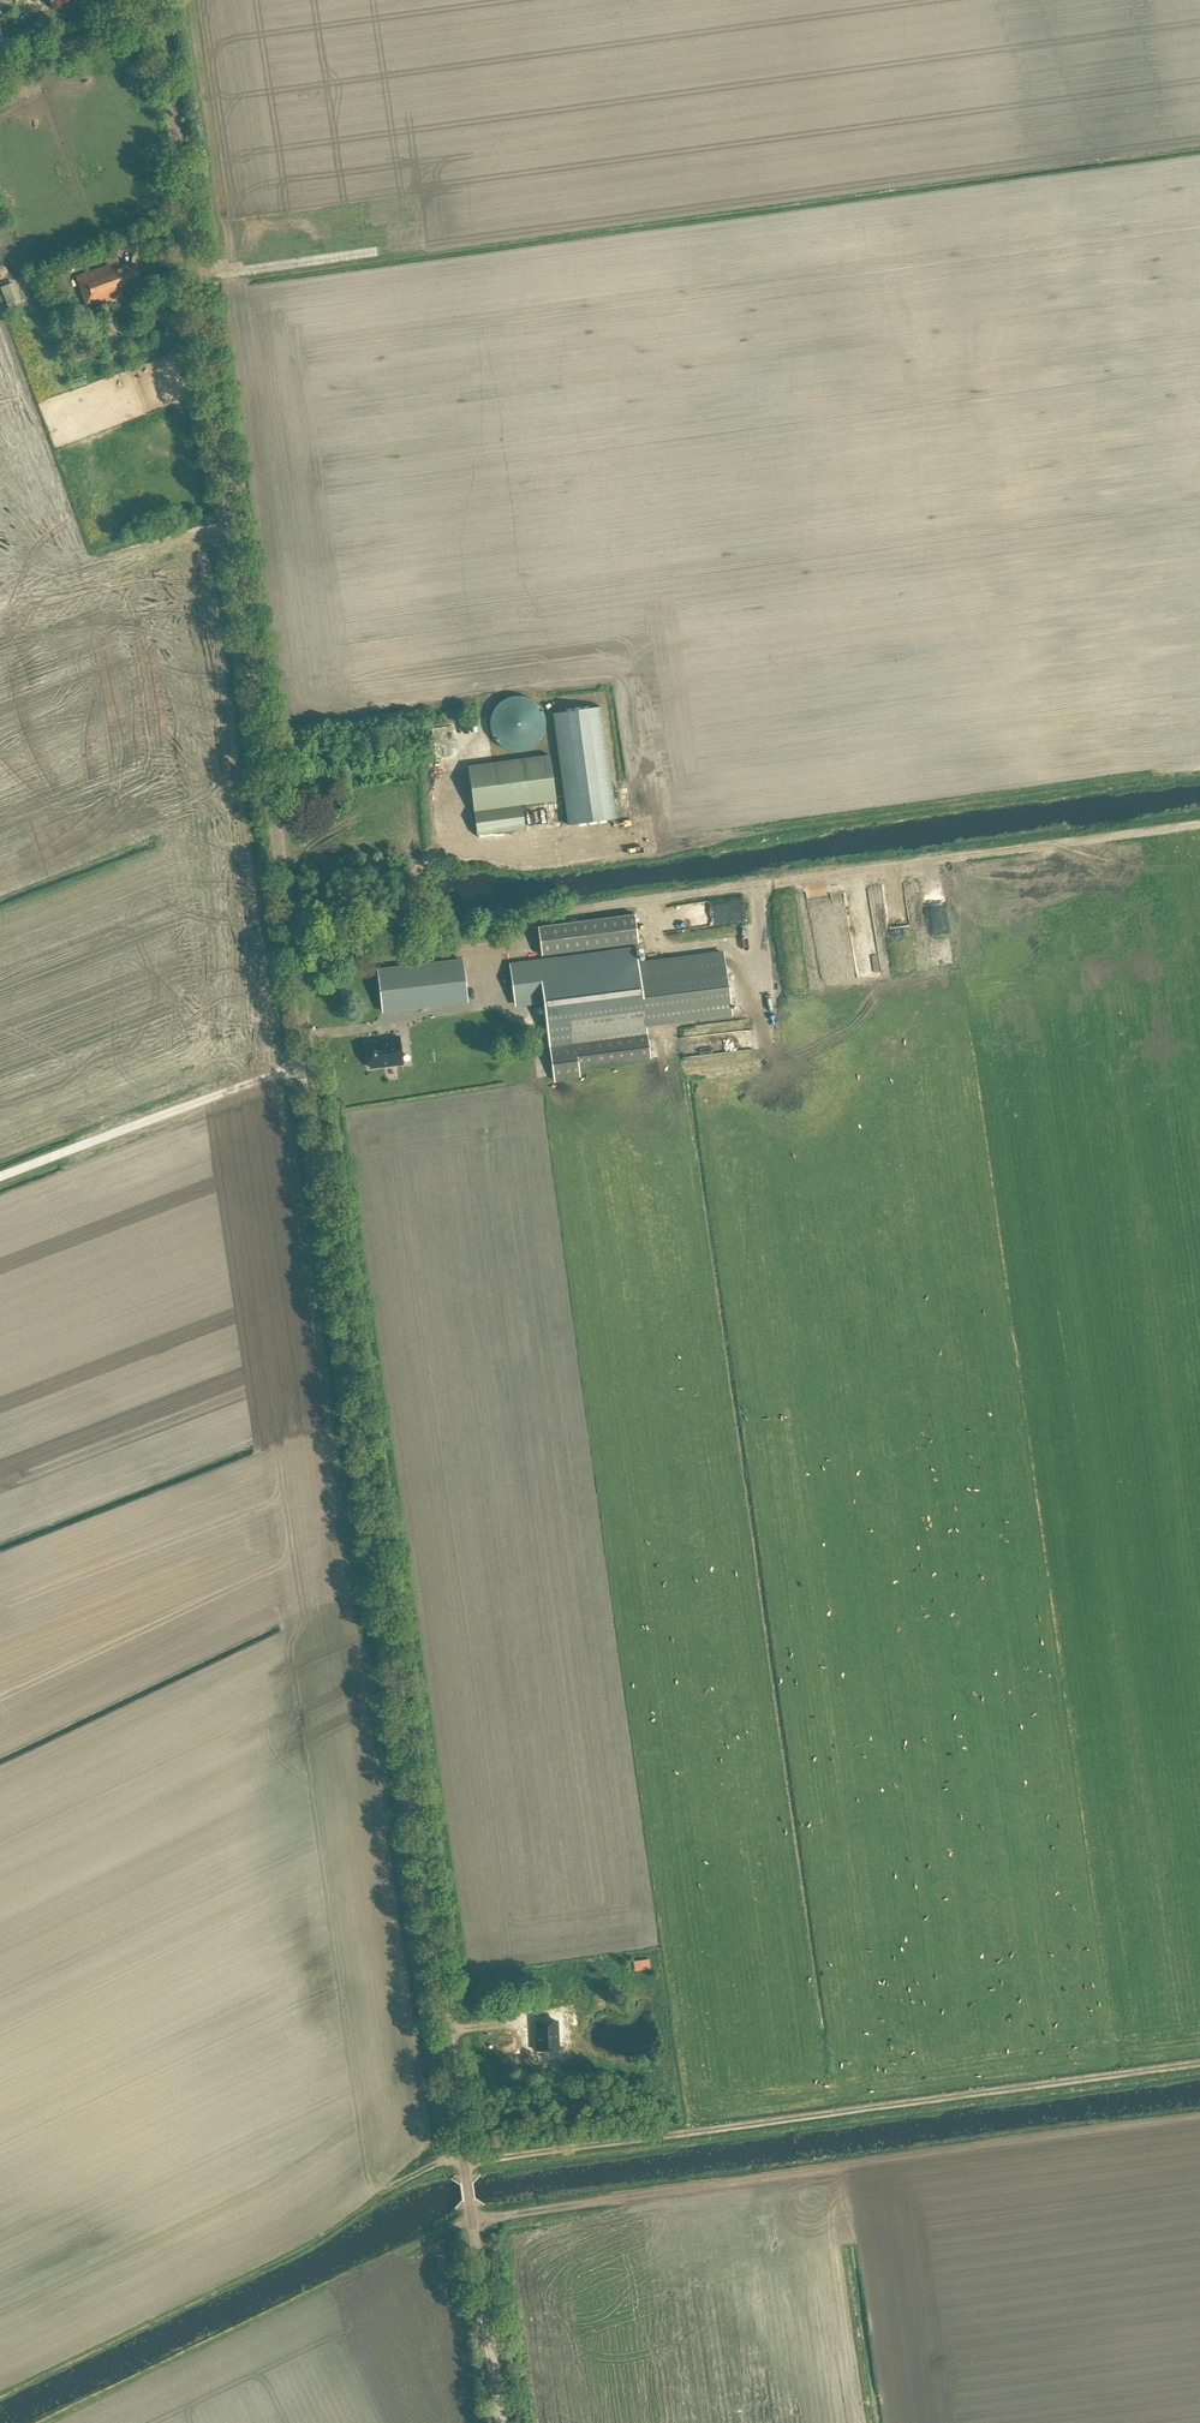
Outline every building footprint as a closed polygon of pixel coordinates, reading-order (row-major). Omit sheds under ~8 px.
[(53,11),(74,3),(73,0),(49,0),(53,11)] [(128,288),(140,284),(133,265),(120,269),(118,262),(76,277),(87,309),(121,296),(121,294),(129,291),(128,288)] [(22,305),(20,300),(21,300),(15,283),(1,288),(7,304),(9,310),(22,305)] [(155,307),(147,310),(141,312),(145,324),(152,322),(159,319),(161,323),(168,321),(162,305),(155,307)] [(73,380),(75,387),(89,384),(87,376),(73,380)] [(523,700),(519,699),(514,699),(510,701),(506,702),(502,705),(499,708),(496,712),(494,716),(493,720),(493,724),(493,729),(494,733),(496,737),(498,741),(501,744),(505,747),(509,749),(513,750),(518,751),(522,750),(527,749),(531,748),(534,745),(538,742),(540,738),(542,734),(544,730),(544,725),(544,721),(543,717),(541,713),(538,709),(535,706),(532,703),(528,701),(523,700)] [(601,706),(552,713),(567,825),(616,819),(601,706)] [(452,727),(432,730),(436,759),(456,756),(452,727)] [(473,811),(477,836),(525,830),(522,806),(555,802),(549,755),(467,766),(473,811)] [(723,921),(746,920),(746,897),(720,898),(720,912),(722,912),(723,921)] [(541,955),(639,944),(636,916),(538,927),(541,955)] [(638,944),(510,962),(516,1004),(545,1000),(551,1049),(549,1049),(554,1083),(580,1079),(579,1071),(651,1061),(646,1023),(732,1011),(724,954),(642,965),(638,944)] [(462,961),(378,971),(383,1012),(400,1010),(411,1009),(467,1003),(462,961)] [(686,1037),(688,1055),(763,1048),(761,1030),(686,1037)] [(370,1070),(403,1066),(400,1037),(382,1039),(383,1040),(377,1041),(377,1042),(366,1043),(370,1070)] [(389,1080),(399,1078),(398,1067),(388,1068),(389,1080)] [(635,1960),(637,1970),(653,1968),(652,1957),(635,1960)] [(557,2021),(536,2022),(537,2040),(535,2040),(535,2050),(558,2049),(557,2021)]
